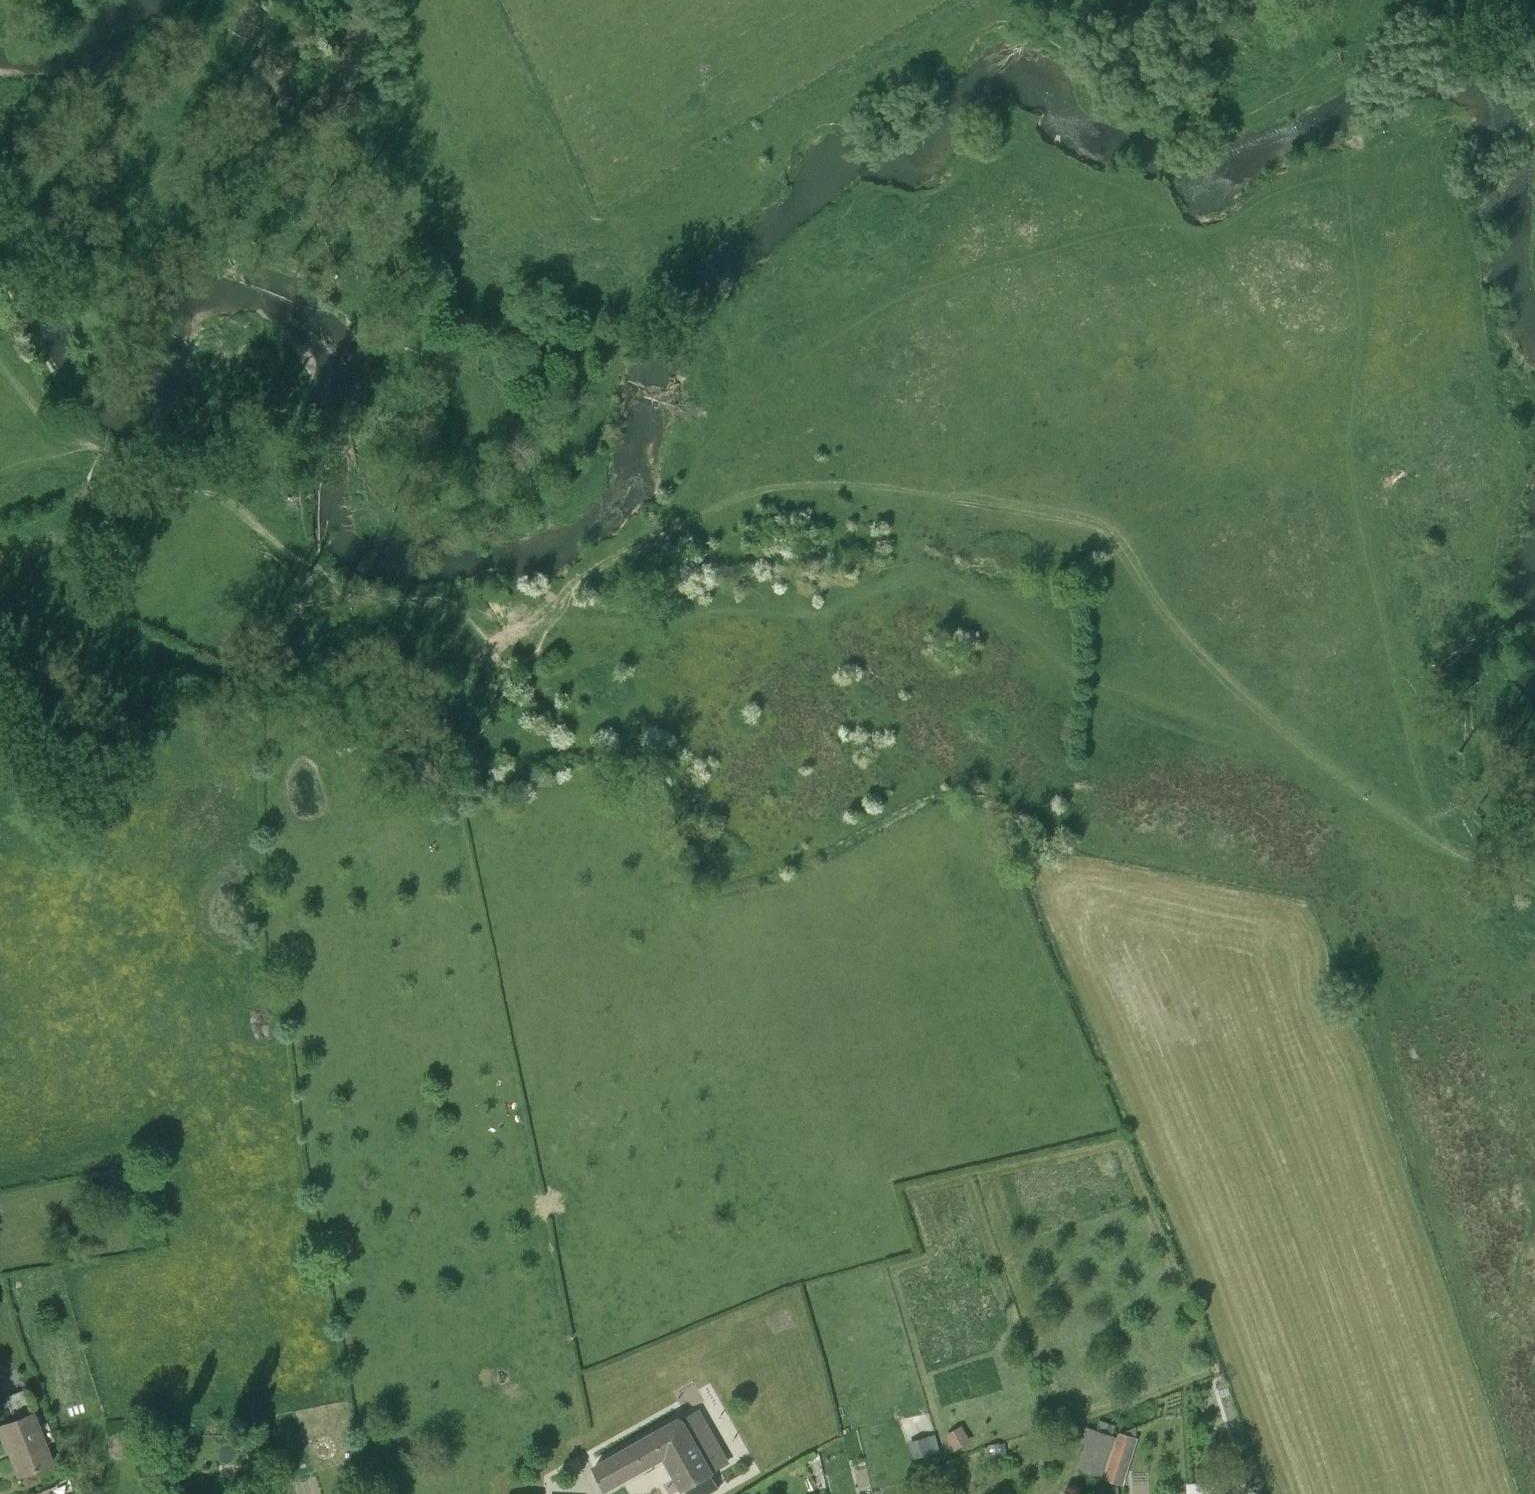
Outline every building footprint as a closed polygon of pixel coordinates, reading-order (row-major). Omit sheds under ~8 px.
[(52,1463),(37,1426),(41,1424),(27,1388),(5,1396),(13,1420),(4,1424),(13,1448),(16,1447),(19,1457),(13,1459),(19,1476),(52,1463)] [(1055,1413),(1052,1403),(1044,1406),(1048,1416),(1052,1415),(1055,1413)] [(724,1461),(699,1415),(684,1424),(681,1419),(650,1436),(592,1469),(603,1489),(653,1461),(664,1455),(686,1493),(707,1493),(719,1488),(709,1469),(724,1461)] [(1117,1435),(1113,1434),(1116,1425),(1100,1419),(1096,1429),(1088,1427),(1082,1441),(1086,1443),(1078,1467),(1104,1476),(1104,1478),(1124,1484),(1138,1437),(1136,1436),(1137,1426),(1118,1432),(1117,1435)] [(963,1425),(946,1435),(956,1451),(972,1441),(963,1425)] [(915,1455),(932,1450),(928,1438),(911,1442),(915,1455)] [(990,1446),(992,1457),(992,1458),(1003,1456),(1003,1455),(1000,1443),(989,1445),(990,1446)] [(1191,1493),(1217,1493),(1216,1477),(1190,1479),(1191,1493)]
